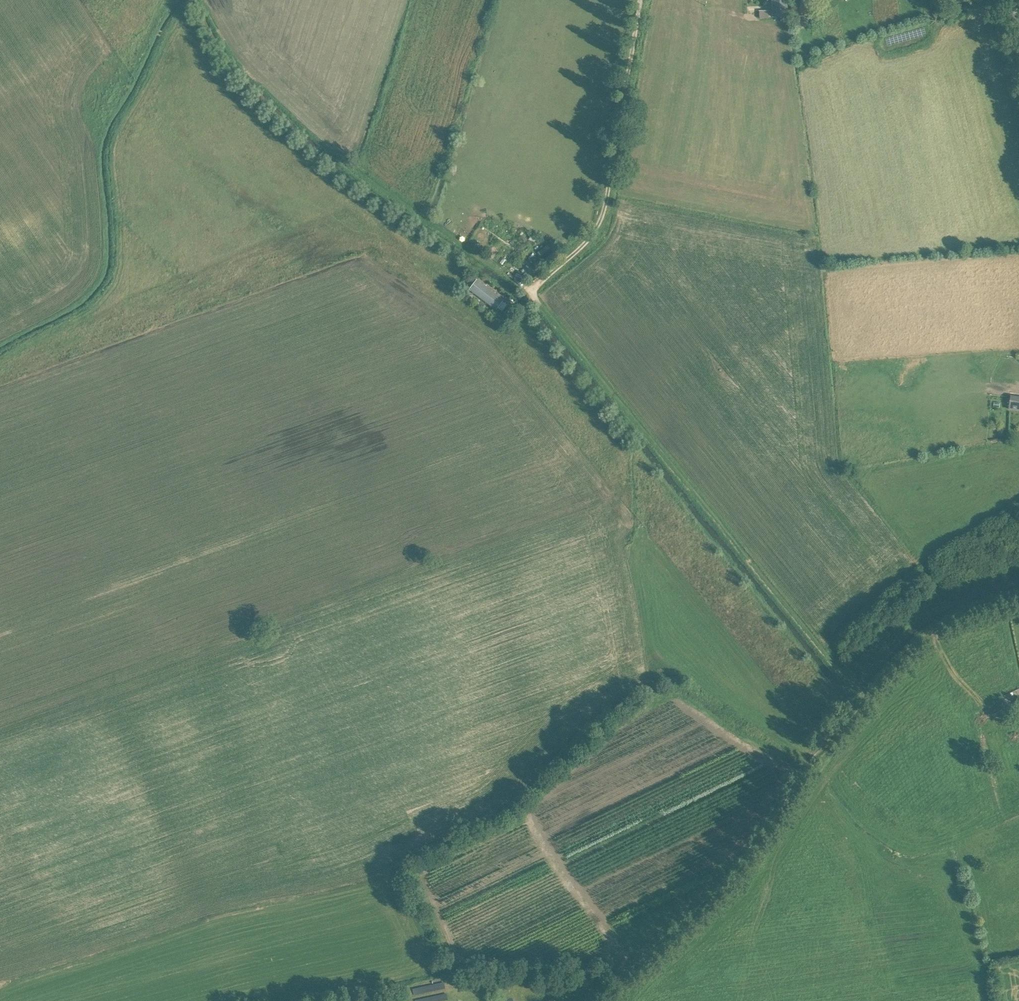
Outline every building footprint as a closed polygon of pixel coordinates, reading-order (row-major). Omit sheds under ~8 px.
[(773,16),(789,15),(789,0),(772,0),(773,16)] [(504,299),(478,279),(477,280),(475,278),(470,286),(472,287),(470,290),(496,309),(504,299)] [(1018,410),(1018,396),(1010,394),(1008,409),(1018,410)]
